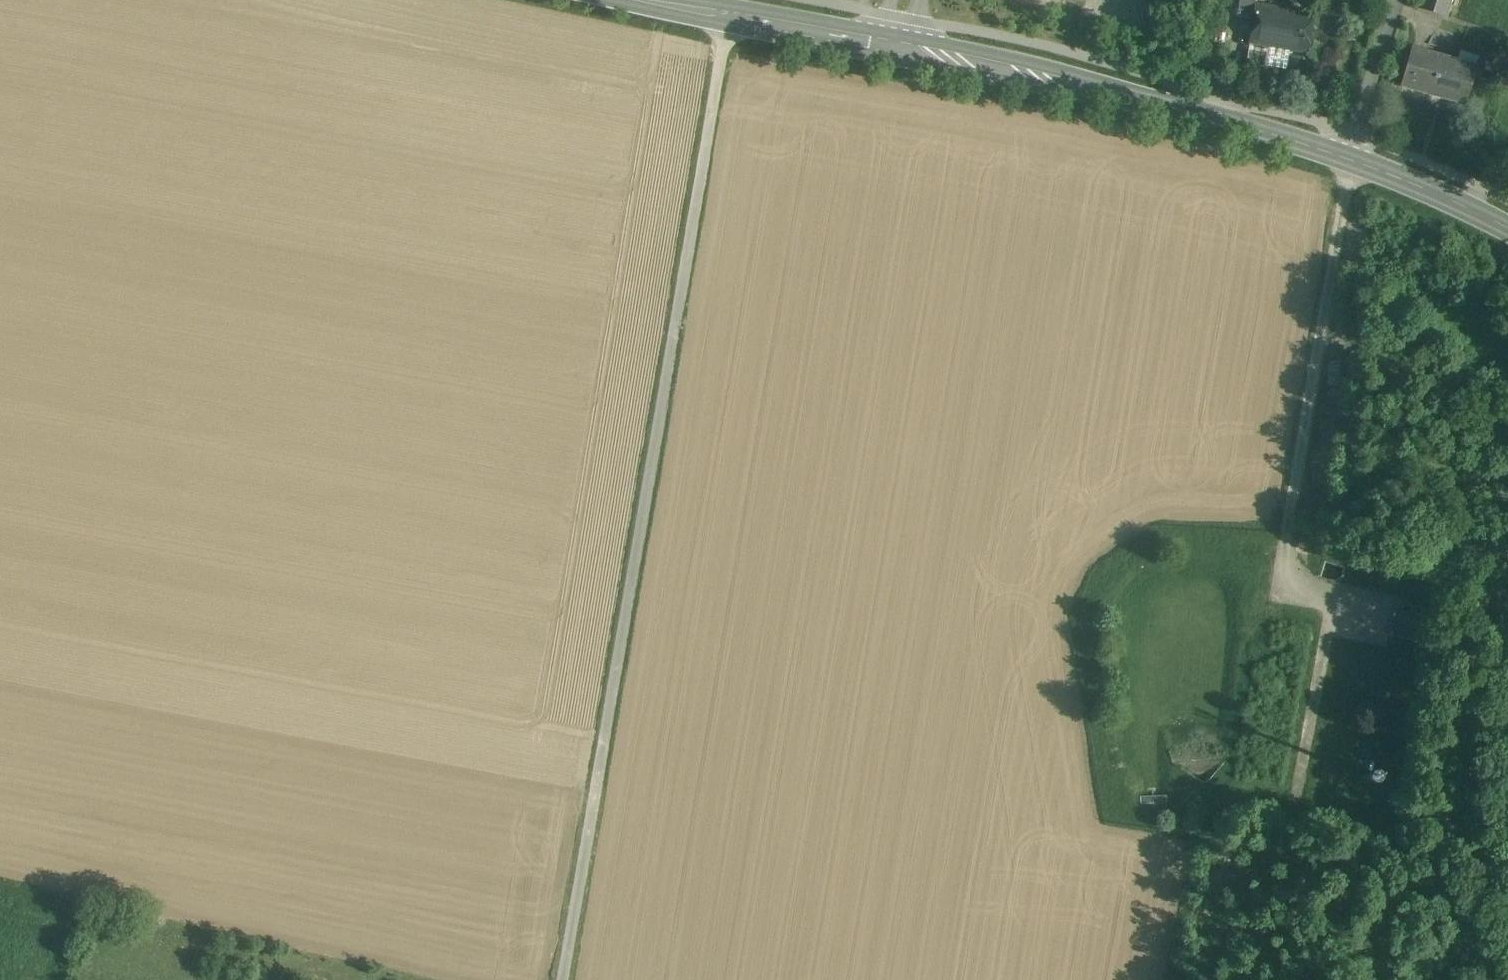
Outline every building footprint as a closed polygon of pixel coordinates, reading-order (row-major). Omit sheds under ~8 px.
[(1238,16),(1254,19),(1256,4),(1257,0),(1241,0),(1238,16)] [(1418,9),(1444,18),(1451,0),(1421,0),(1418,9)] [(1315,14),(1256,4),(1254,19),(1249,43),(1309,53),(1315,14)] [(1476,67),(1414,48),(1403,82),(1447,96),(1446,100),(1464,105),(1476,67)] [(1430,619),(1395,612),(1390,637),(1426,643),(1430,619)]
